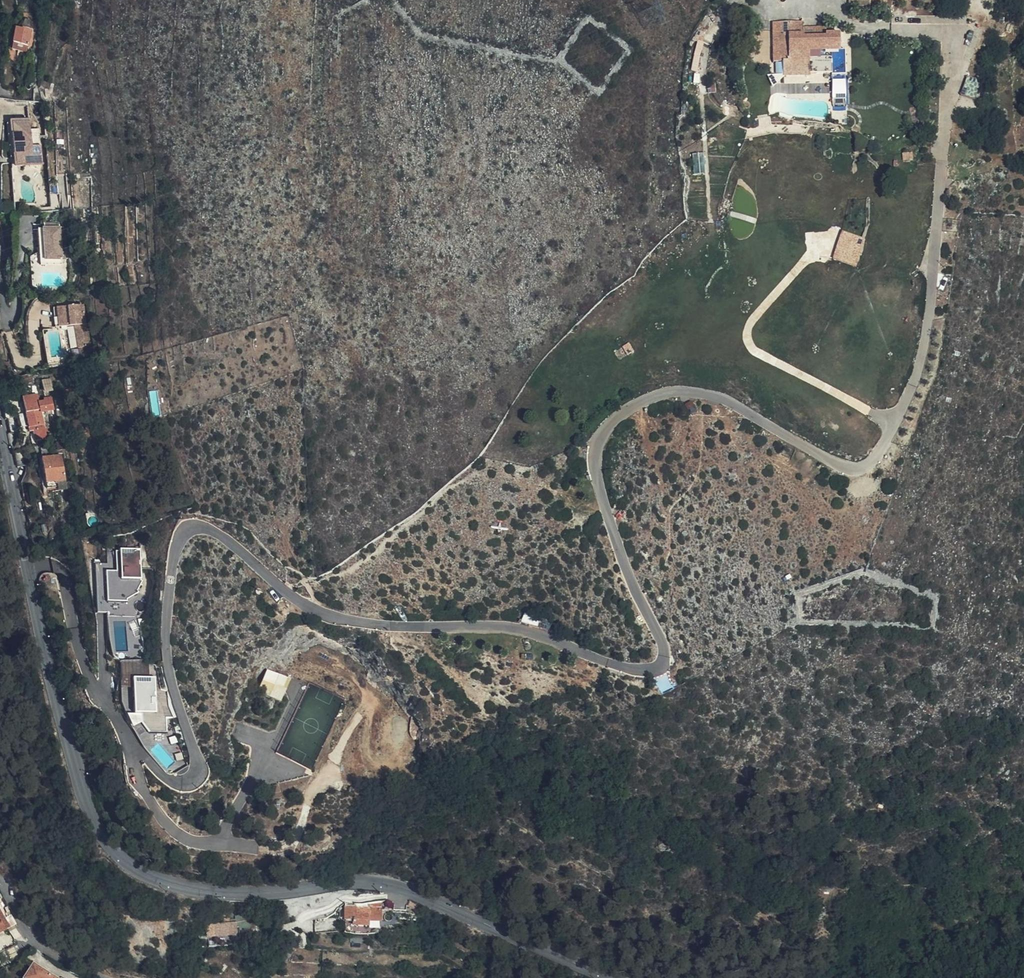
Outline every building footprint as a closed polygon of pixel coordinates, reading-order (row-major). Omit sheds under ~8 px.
[(15,30),(25,31),(26,24),(20,22),(15,30)] [(30,32),(25,31),(15,30),(13,43),(11,50),(21,52),(26,53),(30,32)] [(20,55),(21,52),(11,50),(13,43),(7,42),(6,52),(20,55)] [(782,60),(784,46),(775,45),(773,59),(782,60)] [(968,80),(962,93),(974,98),(979,85),(968,80)] [(12,122),(12,123),(15,154),(23,153),(24,166),(43,164),(39,129),(31,130),(30,120),(12,122)] [(23,153),(15,154),(16,167),(24,166),(23,153)] [(704,153),(693,153),(694,173),(705,173),(704,153)] [(34,230),(35,248),(39,248),(40,262),(57,260),(54,225),(41,226),(41,230),(34,230)] [(842,230),(833,259),(858,266),(867,237),(842,230)] [(39,248),(35,248),(36,266),(57,265),(57,260),(40,262),(39,248)] [(75,347),(80,346),(87,346),(82,304),(52,308),(54,327),(72,325),(75,347)] [(87,346),(80,346),(80,354),(88,353),(87,346)] [(31,383),(29,374),(19,377),(21,385),(31,383)] [(65,396),(63,386),(56,387),(58,398),(65,396)] [(44,425),(41,414),(38,402),(37,396),(22,399),(29,429),(44,425)] [(38,402),(41,414),(47,413),(44,401),(38,402)] [(17,432),(14,418),(7,420),(10,434),(17,432)] [(85,427),(84,421),(80,421),(80,418),(73,419),(73,430),(81,430),(81,427),(85,427)] [(44,429),(38,431),(39,438),(46,436),(44,429)] [(46,448),(38,450),(39,457),(48,456),(46,448)] [(24,466),(22,453),(16,454),(18,467),(24,466)] [(59,456),(40,460),(45,485),(46,490),(56,488),(55,482),(64,481),(59,456)] [(107,563),(94,564),(97,614),(106,613),(107,618),(143,616),(139,549),(106,551),(107,563)] [(270,667),(259,690),(282,700),(292,677),(270,667)] [(156,713),(155,677),(134,678),(135,714),(127,714),(133,727),(142,723),(142,713),(156,713)] [(1,897),(0,898),(0,923),(4,931),(7,930),(16,925),(1,897)] [(380,918),(381,906),(381,903),(360,902),(360,905),(345,905),(346,919),(380,918)] [(380,918),(346,919),(346,928),(380,928),(380,918)] [(238,921),(207,923),(208,936),(239,934),(238,921)] [(24,977),(25,977),(51,977),(31,966),(24,977)]
